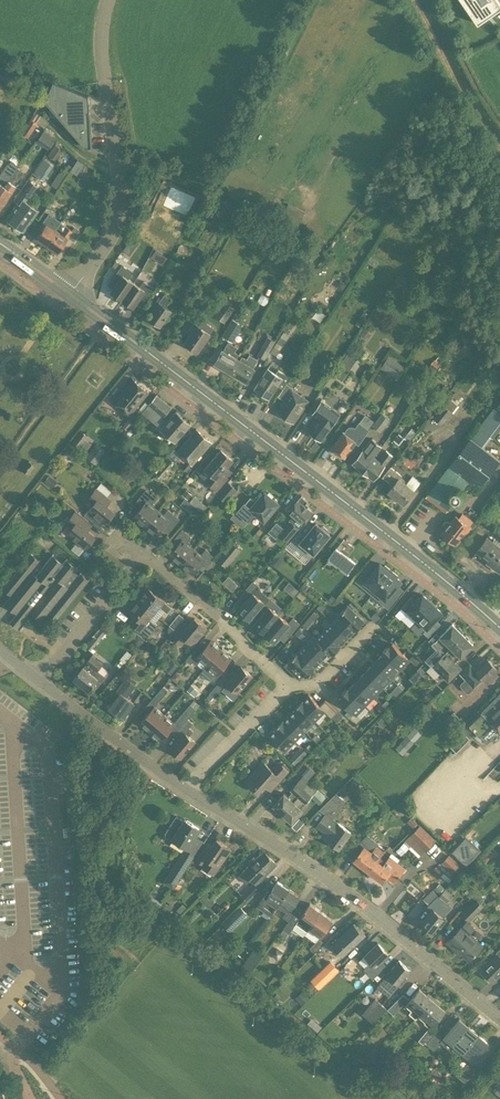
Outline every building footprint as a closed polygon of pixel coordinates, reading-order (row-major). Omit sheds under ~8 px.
[(477,24),(499,9),(499,3),(498,0),(460,0),(477,24)] [(5,80),(14,77),(13,71),(3,74),(5,80)] [(45,100),(86,146),(91,146),(91,147),(93,147),(90,110),(89,111),(88,95),(53,81),(45,100)] [(28,138),(37,123),(43,114),(38,110),(32,119),(32,118),(22,134),(28,138)] [(47,129),(38,140),(49,148),(58,137),(47,129)] [(57,161),(64,150),(55,144),(48,154),(57,161)] [(0,151),(0,158),(2,160),(10,149),(4,145),(0,151)] [(44,157),(34,173),(45,180),(54,164),(44,157)] [(78,159),(73,167),(79,171),(84,164),(78,159)] [(16,168),(17,166),(12,162),(9,162),(0,175),(0,191),(16,168)] [(0,191),(0,208),(11,192),(15,186),(14,185),(23,172),(16,168),(0,191)] [(61,181),(66,174),(61,170),(56,178),(61,181)] [(13,199),(18,202),(6,219),(22,231),(37,210),(25,202),(37,185),(28,179),(13,199)] [(46,210),(53,215),(56,210),(50,205),(46,210)] [(41,225),(43,226),(35,237),(45,244),(55,230),(49,226),(55,219),(49,214),(41,225)] [(61,234),(55,230),(45,244),(46,247),(48,249),(51,249),(56,253),(67,238),(72,230),(66,226),(61,234)] [(72,231),(67,237),(73,241),(79,231),(73,227),(71,230),(72,231)] [(114,276),(119,280),(111,291),(122,299),(134,283),(128,279),(132,273),(121,265),(114,276)] [(140,287),(134,283),(122,299),(133,306),(135,303),(140,307),(154,288),(144,281),(140,287)] [(499,293),(499,287),(495,282),(487,291),(495,298),(499,293)] [(159,297),(157,300),(151,308),(154,310),(148,317),(160,325),(171,310),(166,307),(171,299),(164,294),(161,298),(159,297)] [(214,316),(224,323),(235,309),(225,301),(214,316)] [(233,342),(243,325),(232,318),(222,336),(233,342)] [(203,320),(199,326),(194,323),(188,331),(191,332),(184,342),(191,346),(191,349),(193,351),(196,350),(198,351),(210,333),(209,333),(213,327),(203,320)] [(284,345),(290,335),(284,332),(278,341),(284,345)] [(268,336),(257,355),(264,358),(275,340),(268,336)] [(228,342),(223,350),(222,349),(214,363),(225,369),(224,371),(229,374),(238,359),(237,358),(239,354),(234,351),(237,347),(228,342)] [(343,380),(359,358),(349,351),(333,373),(343,380)] [(240,360),(238,359),(229,374),(234,377),(236,376),(246,382),(254,368),(253,367),(257,359),(249,354),(247,359),(242,356),(240,360)] [(381,368),(398,379),(406,367),(389,356),(381,368)] [(444,360),(439,356),(434,362),(433,361),(430,365),(438,371),(440,367),(439,366),(444,360)] [(293,368),(297,361),(291,357),(286,364),(293,368)] [(317,367),(308,381),(320,389),(329,375),(317,367)] [(278,370),(276,373),(268,368),(254,389),(269,399),(278,385),(282,388),(289,377),(278,370)] [(278,396),(284,400),(277,411),(294,422),(308,400),(292,390),(293,388),(286,383),(290,377),(289,377),(282,388),(283,388),(278,396)] [(149,392),(133,378),(113,402),(130,415),(149,392)] [(454,391),(449,397),(448,397),(443,404),(442,403),(421,429),(426,433),(437,420),(444,426),(454,413),(453,412),(459,405),(458,404),(463,398),(454,391)] [(176,411),(167,421),(163,417),(172,407),(157,394),(142,412),(161,428),(161,429),(175,442),(191,424),(176,411)] [(312,413),(318,418),(309,431),(321,440),(331,427),(340,414),(321,401),(312,413)] [(422,404),(423,414),(431,414),(431,404),(422,404)] [(447,468),(427,494),(449,510),(453,503),(455,503),(458,502),(460,501),(461,500),(462,499),(463,498),(463,497),(464,495),(463,491),(469,484),(478,491),(499,463),(499,459),(480,443),(499,417),(499,412),(494,407),(466,443),(447,468)] [(380,432),(390,420),(381,413),(372,425),(380,432)] [(339,452),(346,455),(352,446),(352,445),(354,441),(359,444),(370,429),(359,422),(355,427),(350,423),(333,447),(333,448),(332,449),(338,452),(339,452)] [(412,428),(404,438),(410,443),(418,432),(412,428)] [(192,464),(211,442),(196,429),(177,451),(187,460),(181,467),(186,471),(192,464)] [(352,463),(362,471),(373,456),(382,446),(372,438),(363,449),(352,463)] [(97,443),(87,455),(97,463),(107,450),(97,443)] [(224,483),(217,478),(232,460),(221,450),(205,467),(216,477),(210,485),(217,491),(224,483)] [(378,460),(373,456),(362,471),(373,480),(384,465),(393,455),(386,450),(378,460)] [(160,478),(174,462),(170,458),(165,464),(162,462),(154,471),(156,473),(155,474),(160,478)] [(29,460),(22,470),(29,474),(35,465),(29,460)] [(406,484),(399,478),(401,475),(390,467),(382,476),(393,485),(388,491),(404,503),(414,490),(421,481),(413,475),(406,484)] [(226,502),(236,489),(228,482),(218,495),(226,502)] [(94,504),(89,510),(85,515),(100,527),(104,522),(105,524),(115,512),(103,502),(107,497),(96,488),(88,499),(94,504)] [(158,510),(150,505),(156,498),(145,489),(133,505),(139,510),(133,516),(145,526),(158,510)] [(250,497),(245,503),(244,502),(237,511),(248,520),(255,512),(264,520),(278,503),(277,502),(278,500),(275,498),(273,499),(264,491),(259,497),(256,495),(253,499),(250,497)] [(289,519),(290,520),(278,534),(288,541),(299,528),(313,512),(304,505),(308,501),(302,495),(288,511),(293,515),(289,519)] [(158,510),(145,526),(157,535),(162,529),(168,533),(180,519),(167,509),(163,515),(158,510)] [(72,527),(67,533),(86,548),(95,536),(83,527),(88,521),(76,510),(66,522),(72,527)] [(463,512),(459,518),(456,515),(450,522),(448,522),(445,522),(443,524),(442,526),(442,529),(444,531),(442,533),(455,544),(463,533),(465,534),(470,528),(472,529),(477,523),(463,512)] [(316,522),(311,527),(305,535),(299,530),(289,541),(309,557),(313,552),(329,533),(328,532),(328,529),(323,525),(320,526),(316,522)] [(194,549),(186,543),(191,537),(182,529),(170,543),(175,548),(170,554),(181,564),(194,549)] [(488,560),(486,562),(499,572),(499,571),(499,547),(487,537),(476,552),(488,560)] [(343,539),(337,548),(336,548),(328,559),(347,573),(355,562),(348,556),(354,547),(343,539)] [(200,554),(194,549),(181,564),(193,573),(198,567),(203,571),(215,557),(205,548),(200,554)] [(29,555),(4,586),(12,593),(6,601),(18,612),(10,622),(16,627),(31,609),(44,618),(50,611),(59,617),(87,582),(74,571),(76,569),(65,560),(62,564),(51,556),(43,566),(29,555)] [(372,595),(390,574),(384,568),(382,570),(378,566),(370,577),(364,572),(356,582),(372,595)] [(372,595),(388,608),(397,598),(391,594),(400,584),(396,580),(397,579),(390,574),(372,595)] [(229,575),(223,581),(234,590),(239,584),(229,575)] [(249,599),(237,612),(242,616),(245,616),(249,619),(259,608),(268,597),(259,588),(260,587),(254,581),(243,594),(249,599)] [(288,583),(285,589),(296,595),(299,588),(288,583)] [(148,588),(139,600),(154,612),(159,606),(167,612),(172,607),(164,601),(148,588)] [(401,607),(415,621),(433,602),(422,592),(413,602),(408,598),(401,607)] [(259,608),(264,612),(253,626),(258,630),(261,629),(265,633),(280,615),(270,607),(275,602),(268,597),(259,608)] [(129,611),(133,614),(128,621),(141,632),(141,631),(148,637),(158,625),(149,618),(154,612),(139,600),(129,611)] [(349,605),(356,612),(359,608),(352,601),(349,605)] [(433,602),(415,621),(425,630),(423,632),(428,636),(437,627),(433,623),(443,612),(433,602)] [(348,606),(340,614),(356,630),(364,622),(348,606)] [(313,611),(309,617),(314,620),(315,621),(319,615),(313,611)] [(169,625),(170,626),(175,630),(179,625),(184,618),(179,613),(169,625)] [(339,614),(340,615),(333,623),(348,638),(356,630),(340,614),(339,614)] [(280,615),(265,633),(268,636),(269,639),(273,643),(285,630),(290,635),(300,623),(294,618),(289,623),(280,615)] [(307,629),(314,620),(309,617),(309,616),(302,625),(307,629)] [(175,630),(171,634),(170,635),(182,645),(187,639),(193,644),(205,629),(193,620),(185,629),(179,625),(175,630)] [(434,642),(434,641),(431,644),(436,648),(425,659),(431,665),(440,656),(463,634),(462,633),(463,632),(463,630),(459,627),(458,627),(457,628),(452,623),(449,626),(444,621),(434,631),(440,636),(434,642)] [(333,623),(325,631),(340,646),(348,638),(333,623)] [(100,639),(107,630),(103,627),(96,636),(100,639)] [(317,639),(315,636),(314,637),(333,654),(340,646),(325,631),(317,639)] [(463,634),(440,656),(431,665),(448,681),(462,668),(455,661),(460,656),(461,657),(473,644),(469,640),(470,639),(470,637),(466,634),(465,634),(464,635),(463,634)] [(92,648),(99,640),(94,636),(89,642),(88,642),(85,646),(94,653),(96,650),(92,648)] [(333,654),(314,637),(306,645),(322,659),(329,652),(332,655),(333,654)] [(211,640),(207,644),(202,640),(186,659),(191,663),(193,662),(196,665),(201,660),(206,665),(207,665),(221,649),(211,640)] [(383,654),(400,670),(409,661),(393,644),(390,647),(389,646),(382,653),(383,654)] [(299,652),(298,652),(314,668),(315,668),(314,667),(322,659),(306,645),(299,652)] [(207,665),(206,665),(202,670),(217,684),(227,672),(227,662),(231,658),(221,649),(207,665)] [(314,668),(298,652),(284,666),(291,672),(296,667),(306,677),(314,668)] [(383,654),(375,663),(391,679),(400,670),(383,654)] [(86,663),(83,667),(83,666),(73,678),(88,691),(94,684),(97,687),(106,676),(98,670),(103,664),(92,655),(86,662),(86,663)] [(480,665),(475,669),(470,662),(459,672),(465,679),(461,683),(461,686),(467,692),(469,692),(484,679),(486,681),(498,669),(487,657),(486,658),(484,658),(479,662),(480,665)] [(422,663),(417,659),(413,663),(418,668),(422,663)] [(375,663),(366,672),(383,688),(391,679),(375,663)] [(217,684),(209,693),(210,693),(213,697),(214,698),(221,690),(233,700),(240,693),(238,692),(252,676),(241,666),(236,672),(232,676),(227,672),(217,684)] [(420,668),(410,676),(414,681),(424,672),(420,668)] [(366,672),(357,681),(374,697),(383,688),(366,672)] [(133,702),(126,697),(136,685),(126,678),(114,692),(118,695),(110,708),(115,712),(113,715),(119,719),(121,716),(123,717),(133,702)] [(357,681),(348,689),(348,690),(365,706),(374,697),(357,681)] [(395,698),(405,687),(400,682),(390,693),(395,698)] [(144,708),(145,717),(140,723),(142,724),(142,726),(144,726),(150,731),(164,715),(155,707),(158,703),(157,702),(168,690),(163,686),(144,708)] [(348,690),(348,689),(347,688),(341,695),(342,696),(339,699),(356,716),(365,706),(348,690)] [(481,711),(467,724),(461,730),(447,744),(456,752),(462,746),(470,739),(470,738),(476,732),(487,744),(491,739),(493,741),(499,735),(499,693),(481,711)] [(331,719),(333,718),(332,717),(337,712),(325,700),(320,706),(309,695),(303,701),(302,700),(298,705),(315,721),(324,712),(331,719)] [(164,715),(150,731),(156,737),(156,739),(158,738),(160,740),(165,734),(174,734),(189,717),(196,709),(190,704),(174,723),(164,715)] [(295,709),(289,715),(305,731),(315,721),(298,705),(294,709),(295,709)] [(453,711),(443,722),(449,728),(460,718),(453,711)] [(337,712),(332,717),(333,718),(337,722),(338,720),(342,717),(337,712)] [(305,731),(289,715),(283,721),(283,720),(278,724),(295,741),(305,731)] [(174,734),(175,742),(170,748),(172,750),(172,752),(174,752),(181,758),(195,741),(189,736),(193,730),(189,727),(193,721),(189,717),(174,734)] [(295,741),(278,724),(274,729),(275,729),(269,735),(285,751),(295,741)] [(218,743),(225,736),(219,729),(212,736),(218,743)] [(321,738),(317,734),(312,739),(317,744),(321,738)] [(403,755),(415,742),(407,735),(395,748),(403,755)] [(309,754),(314,749),(308,744),(303,750),(309,754)] [(307,755),(301,749),(289,761),(295,767),(307,755)] [(245,780),(258,792),(268,781),(274,787),(288,771),(278,762),(271,769),(263,761),(245,780)] [(310,765),(303,774),(310,779),(316,770),(310,765)] [(292,792),(288,797),(284,793),(273,805),(282,813),(310,782),(303,776),(290,790),(292,792)] [(355,795),(362,786),(353,778),(346,788),(355,795)] [(318,789),(310,782),(282,813),(292,822),(303,810),(299,806),(303,801),(305,804),(318,789)] [(350,832),(337,822),(337,821),(333,818),(345,801),(335,794),(319,809),(324,814),(315,826),(328,835),(325,839),(339,849),(350,832)] [(187,847),(181,857),(165,882),(173,887),(179,878),(189,862),(199,845),(192,840),(199,828),(184,819),(179,828),(171,823),(165,832),(166,835),(170,838),(174,837),(173,838),(187,847)] [(435,840),(420,825),(405,840),(420,855),(435,840)] [(358,842),(364,847),(354,860),(368,871),(381,859),(379,858),(384,851),(376,846),(378,843),(367,834),(358,842)] [(468,865),(482,849),(467,835),(453,851),(468,865)] [(213,874),(219,866),(231,849),(216,839),(211,846),(207,843),(196,858),(204,864),(202,866),(213,874)] [(489,863),(499,853),(492,846),(482,856),(489,863)] [(243,871),(239,876),(246,883),(251,879),(256,884),(276,864),(263,851),(256,858),(254,856),(249,861),(251,863),(243,871)] [(460,864),(449,854),(441,862),(452,872),(460,864)] [(381,859),(368,871),(382,882),(386,876),(393,882),(404,868),(389,857),(385,863),(381,859)] [(277,881),(273,887),(271,886),(257,906),(270,915),(277,906),(280,901),(280,900),(288,889),(277,881)] [(247,901),(260,889),(253,883),(241,895),(247,901)] [(452,894),(445,888),(439,896),(446,901),(452,894)] [(280,901),(277,906),(286,912),(283,917),(289,921),(299,907),(294,904),(300,896),(288,889),(280,900),(280,901)] [(421,922),(423,923),(421,925),(426,929),(428,928),(433,932),(438,925),(440,927),(446,919),(443,916),(451,906),(438,895),(432,889),(423,899),(428,904),(426,907),(431,910),(421,922)] [(469,921),(484,906),(483,905),(485,903),(478,896),(476,898),(461,913),(469,921)] [(299,907),(289,921),(284,929),(280,933),(286,937),(289,932),(293,926),(305,934),(309,928),(321,911),(310,903),(304,911),(299,907)] [(230,930),(247,913),(240,906),(223,923),(230,930)] [(321,911),(309,928),(321,936),(323,932),(332,919),(321,911)] [(466,921),(446,942),(457,952),(458,951),(468,960),(483,946),(469,932),(473,928),(466,921)] [(354,923),(340,937),(336,932),(326,942),(331,946),(333,945),(343,955),(365,934),(354,923)] [(323,942),(318,937),(309,947),(313,951),(323,942)] [(365,955),(371,961),(363,969),(373,978),(386,965),(382,960),(388,954),(378,943),(365,955)] [(497,954),(481,970),(486,975),(485,975),(485,977),(488,980),(490,980),(491,979),(492,981),(499,974),(499,949),(496,953),(497,954)] [(387,974),(377,986),(389,997),(399,985),(400,986),(407,978),(405,976),(411,970),(399,960),(387,974)] [(326,981),(335,972),(325,962),(316,971),(326,981)] [(248,965),(245,970),(250,974),(253,969),(248,965)] [(419,988),(409,1000),(403,994),(388,1009),(394,1014),(403,1003),(404,1005),(403,1005),(405,1007),(407,1005),(411,1009),(409,1012),(415,1018),(420,1013),(434,997),(432,995),(430,997),(419,988)] [(420,1013),(415,1018),(416,1018),(417,1016),(418,1017),(419,1016),(425,1021),(424,1022),(429,1026),(429,1027),(430,1028),(433,1024),(445,1010),(439,1004),(440,1003),(434,997),(420,1013)] [(373,1023),(387,1009),(375,998),(362,1013),(373,1023)] [(448,1048),(467,1025),(459,1018),(444,1036),(449,1040),(445,1045),(448,1048)] [(467,1025),(448,1048),(449,1049),(453,1044),(463,1052),(478,1034),(467,1025)] [(425,1042),(436,1031),(435,1031),(433,1033),(428,1028),(415,1044),(419,1048),(424,1042),(425,1042)] [(444,1038),(436,1031),(425,1042),(434,1050),(444,1038)] [(478,1034),(463,1052),(473,1061),(488,1042),(478,1034)] [(467,1063),(457,1076),(464,1082),(469,1077),(471,1079),(474,1075),(471,1073),(475,1069),(467,1063)]
